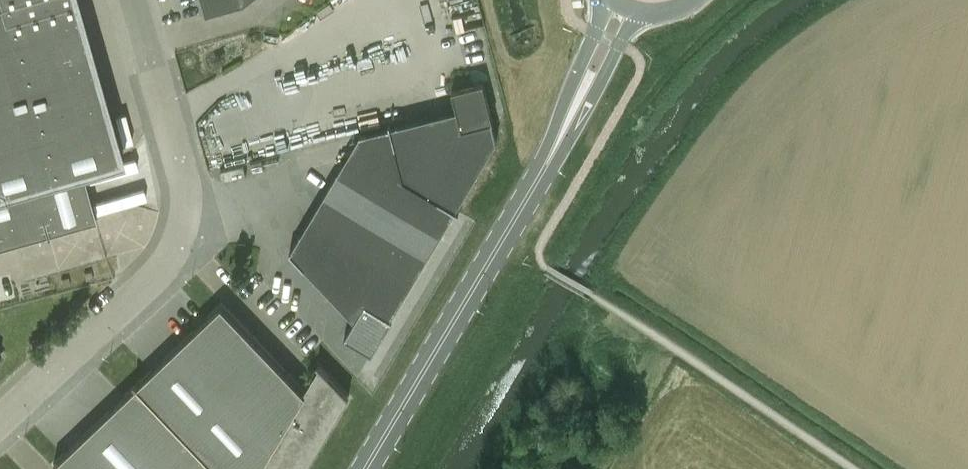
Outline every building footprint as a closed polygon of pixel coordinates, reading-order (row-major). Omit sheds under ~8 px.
[(91,219),(78,170),(119,159),(76,0),(0,0),(0,244),(91,219)] [(206,14),(244,3),(248,0),(201,0),(206,14)] [(353,321),(344,337),(371,353),(391,319),(389,318),(495,141),(490,122),(492,122),(482,83),(451,91),(456,110),(366,133),(366,132),(359,134),(359,136),(291,249),(290,249),(289,252),(353,321)] [(221,304),(52,465),(56,468),(305,468),(348,397),(320,367),(304,392),(221,304)]
